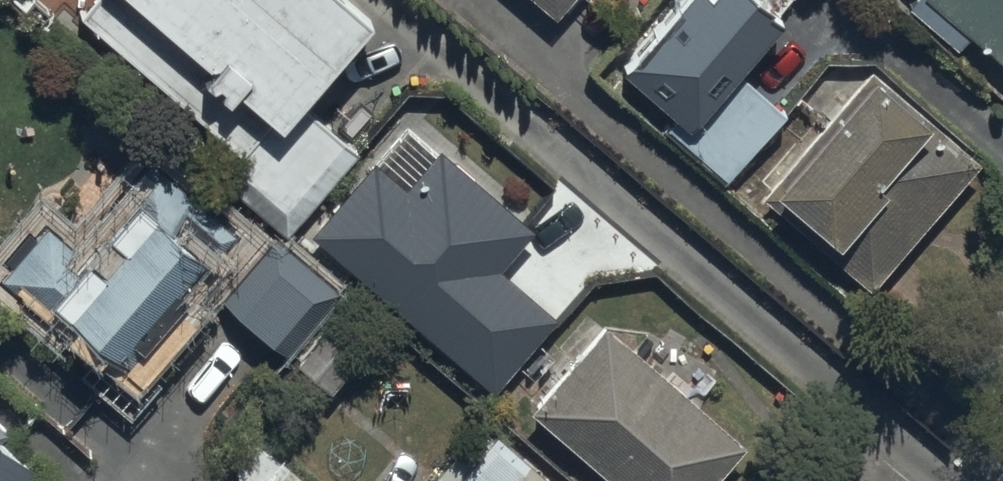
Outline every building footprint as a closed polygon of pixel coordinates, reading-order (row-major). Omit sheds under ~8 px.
[(332,0),(81,0),(73,10),(233,146),(211,173),(283,234),(357,147),(299,98),(361,25),(332,0)] [(614,57),(670,103),(656,120),(719,172),(781,97),(731,55),(776,0),(659,0),(614,57)] [(952,36),(965,21),(1002,53),(1002,0),(909,0),(952,36)] [(919,91),(862,43),(764,159),(770,165),(757,180),(869,274),(976,146),(916,95),(919,91)] [(369,148),(305,221),(490,379),(553,304),(495,255),(528,217),(435,138),(432,142),(404,118),(375,153),(369,148)] [(145,148),(96,204),(69,181),(0,262),(0,297),(127,405),(156,372),(138,357),(156,336),(172,349),(211,304),(182,279),(231,222),(145,148)] [(268,227),(220,289),(264,325),(314,263),(268,227)] [(524,396),(621,480),(707,480),(713,474),(705,467),(739,428),(600,306),(524,396)] [(416,480),(561,480),(487,418),(482,424),(472,415),(416,480)] [(39,472),(0,437),(0,480),(31,480),(39,472)] [(247,480),(317,480),(277,446),(247,480)]
